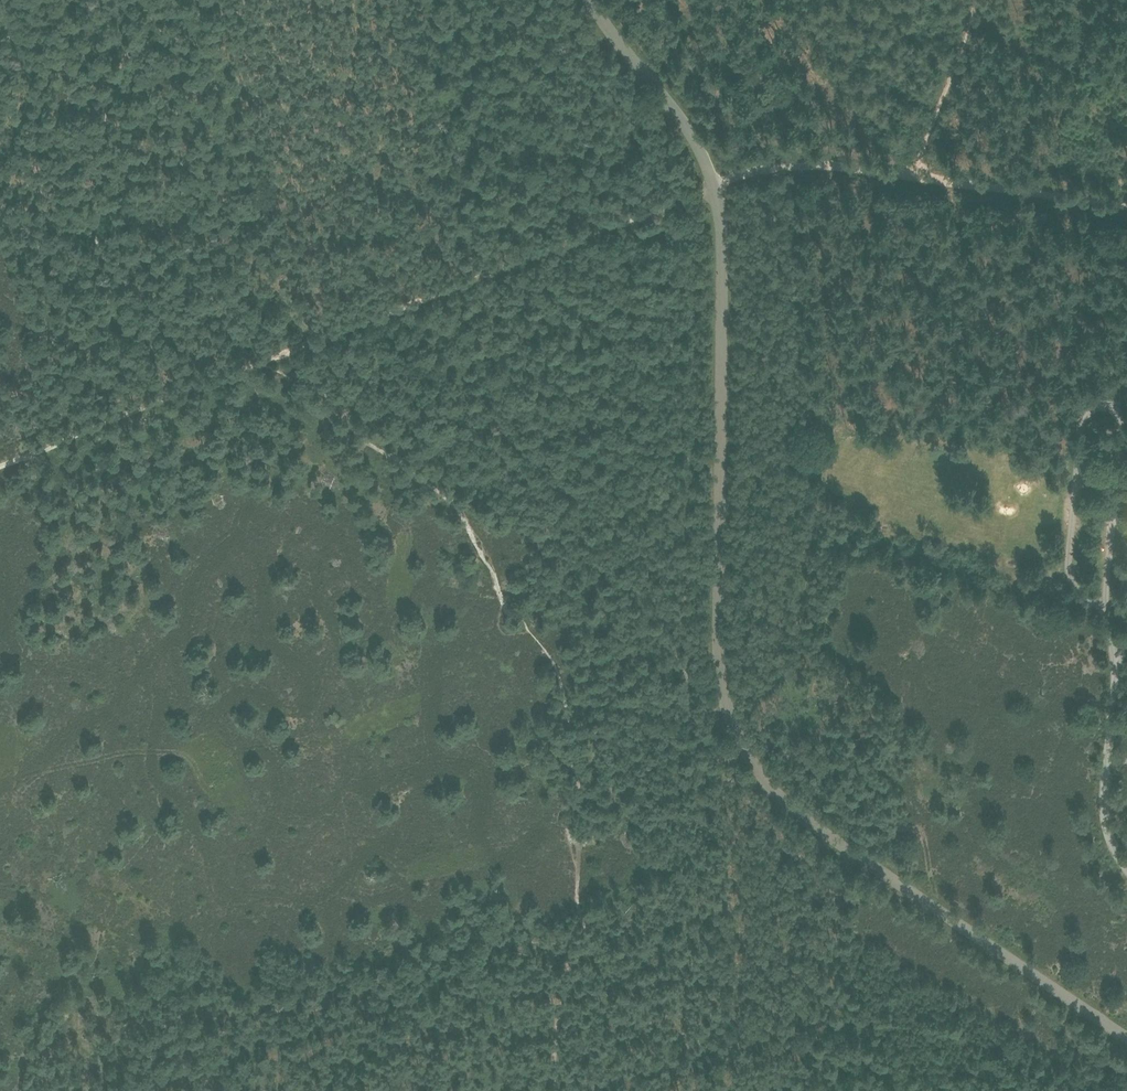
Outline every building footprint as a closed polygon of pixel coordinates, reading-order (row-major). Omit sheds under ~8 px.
[(1118,399),(1119,392),(1103,390),(1102,397),(1118,399)] [(49,450),(51,456),(64,452),(62,446),(49,450)]
